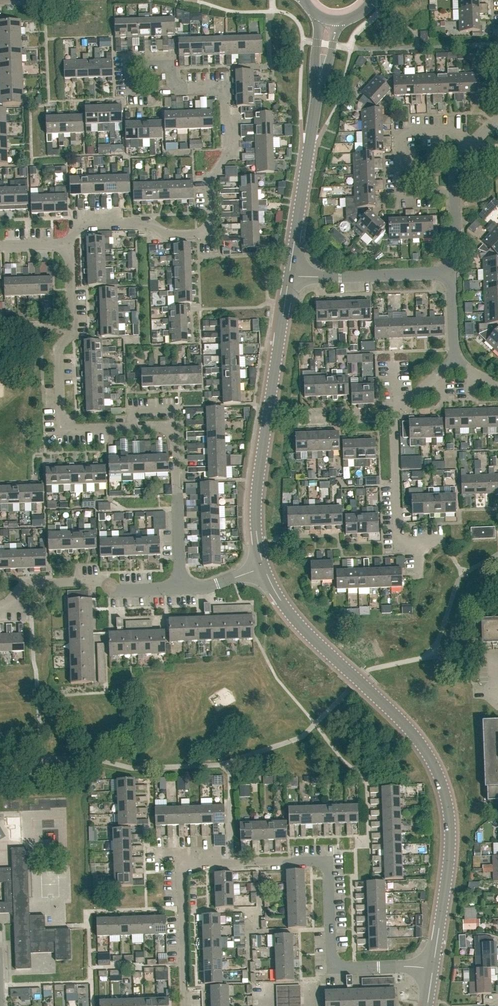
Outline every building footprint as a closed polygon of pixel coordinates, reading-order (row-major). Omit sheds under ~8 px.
[(488,9),(488,4),(478,5),(478,0),(458,0),(459,10),(488,9)] [(459,21),(479,20),(479,14),(488,14),(488,9),(459,10),(459,21)] [(156,37),(163,36),(163,19),(151,20),(151,37),(151,52),(157,51),(156,37)] [(175,36),(175,19),(163,19),(163,36),(163,51),(168,51),(168,36),(175,36)] [(132,37),(139,37),(140,37),(139,20),(127,21),(128,38),(127,38),(128,53),(133,52),(132,37)] [(144,37),(151,37),(151,20),(139,20),(140,37),(139,37),(139,52),(145,52),(144,37)] [(479,20),(459,21),(460,32),(472,32),(472,37),(482,36),(482,31),(479,31),(479,20)] [(3,105),(24,105),(21,21),(15,21),(0,22),(0,40),(3,105)] [(121,38),(127,38),(128,38),(127,21),(115,21),(115,35),(115,38),(116,38),(116,48),(116,52),(121,52),(121,38)] [(243,55),(250,55),(251,55),(250,37),(238,38),(239,55),(238,55),(238,65),(244,65),(243,55)] [(251,55),(250,55),(250,65),(255,65),(255,54),(263,54),(262,37),(250,37),(251,55)] [(220,56),(226,55),(227,55),(227,38),(215,39),(215,56),(215,66),(220,66),(220,56)] [(232,55),(238,55),(239,55),(238,38),(227,38),(227,55),(226,55),(227,66),(232,65),(232,55)] [(111,39),(100,40),(100,48),(111,48),(111,39)] [(184,57),(191,57),(192,57),(191,39),(179,40),(179,57),(180,57),(180,67),(185,67),(184,57)] [(196,56),(203,56),(203,39),(191,39),(192,57),(191,57),(191,67),(196,66),(196,56)] [(208,56),(215,56),(215,39),(203,39),(203,56),(203,66),(208,66),(208,56)] [(76,62),(77,62),(76,55),(76,49),(71,49),(72,62),(64,62),(65,79),(73,79),(73,83),(77,83),(77,79),(76,62)] [(100,61),(100,54),(100,49),(95,49),(95,61),(89,61),(88,61),(89,79),(96,78),(96,82),(101,82),(101,78),(100,61)] [(88,61),(89,61),(88,54),(83,55),(83,61),(77,62),(76,62),(77,79),(84,79),(84,83),(89,83),(89,79),(88,61)] [(107,54),(107,61),(100,61),(101,78),(108,78),(108,82),(113,82),(113,78),(112,60),(112,54),(107,54)] [(460,103),(459,74),(458,69),(448,70),(448,74),(449,94),(454,94),(455,103),(460,103)] [(254,83),(261,83),(261,78),(253,78),(253,70),(236,71),(236,79),(232,79),(232,84),(237,84),(237,83),(254,83)] [(469,74),(470,93),(480,93),(481,96),(486,95),(486,85),(481,86),(481,73),(469,74)] [(442,94),(449,94),(448,74),(437,75),(438,103),(443,103),(442,94)] [(464,94),(470,93),(469,74),(459,74),(460,103),(464,103),(464,94)] [(421,95),(427,95),(426,75),(416,76),(417,104),(421,104),(421,95)] [(433,104),(438,103),(437,75),(426,75),(427,95),(433,95),(433,104)] [(394,89),(394,96),(406,96),(405,76),(394,76),(394,80),(388,80),(392,89),(394,89)] [(411,104),(417,104),(416,76),(405,76),(406,96),(411,95),(411,104)] [(384,84),(376,77),(369,85),(383,98),(392,89),(388,80),(384,84)] [(261,90),(254,90),(254,83),(237,83),(237,84),(237,91),(233,91),(233,96),(237,96),(237,95),(254,95),(261,95),(261,90)] [(361,93),(363,94),(358,102),(365,104),(374,108),(383,98),(369,85),(361,93)] [(237,107),(254,107),(255,113),(262,113),(261,101),(254,101),(254,95),(237,95),(237,96),(237,103),(233,103),(233,107),(237,107)] [(183,113),(177,113),(177,130),(189,130),(189,113),(188,102),(188,97),(183,97),(183,102),(183,113)] [(200,112),(201,129),(213,129),(213,112),(212,112),(212,101),(207,101),(207,112),(201,112),(200,112)] [(177,113),(177,102),(171,102),(172,113),(165,113),(165,131),(177,130),(177,113)] [(200,112),(201,112),(200,102),(195,102),(195,112),(189,113),(189,130),(201,129),(200,112)] [(374,108),(365,104),(358,102),(357,102),(356,102),(356,112),(362,111),(362,121),(382,120),(382,109),(374,110),(374,108)] [(110,107),(109,107),(102,107),(102,103),(97,103),(98,107),(98,124),(98,132),(103,132),(103,124),(109,124),(110,124),(110,107)] [(110,124),(109,124),(110,138),(116,138),(115,124),(123,123),(122,106),(114,107),(114,103),(109,103),(109,107),(110,107),(110,124)] [(98,107),(90,107),(90,104),(86,104),(86,108),(86,125),(87,133),(92,132),(91,124),(98,124),(98,107)] [(8,165),(6,109),(0,109),(0,166),(8,165)] [(70,117),(63,117),(63,113),(58,113),(58,117),(59,134),(59,142),(64,142),(64,134),(70,134),(71,134),(70,117)] [(74,113),(70,113),(70,117),(71,134),(70,134),(71,142),(76,141),(76,134),(83,133),(83,116),(75,117),(74,113)] [(255,126),(272,125),(272,113),(262,113),(255,113),(255,114),(245,114),(245,119),(255,119),(255,125),(255,126)] [(58,117),(51,117),(51,114),(46,114),(47,118),(46,118),(47,135),(47,143),(53,143),(52,134),(59,134),(58,117)] [(150,140),(151,156),(156,156),(155,139),(162,139),(162,122),(154,122),(154,118),(149,119),(149,123),(150,123),(150,140)] [(363,132),(382,131),(382,125),(391,125),(391,118),(391,120),(382,120),(362,121),(363,132)] [(138,123),(130,123),(130,119),(126,119),(126,123),(126,140),(127,148),(132,148),(132,140),(138,140),(138,123)] [(150,123),(149,123),(142,123),(142,119),(137,119),(138,123),(138,140),(139,148),(144,148),(143,140),(150,140),(150,123)] [(255,138),(273,137),(272,125),(255,126),(255,125),(241,126),(241,131),(255,131),(255,137),(255,138)] [(363,143),(392,142),(392,137),(383,137),(382,131),(363,132),(363,143)] [(256,149),(273,149),(273,137),(255,138),(255,137),(245,138),(246,143),(256,143),(256,149)] [(373,153),(373,154),(383,153),(383,147),(392,147),(392,142),(363,143),(364,153),(373,153)] [(256,161),(273,160),(273,149),(256,149),(246,149),(246,155),(256,154),(256,161)] [(373,159),(373,154),(373,153),(364,153),(354,154),(354,165),(382,163),(382,159),(373,159)] [(78,163),(77,154),(64,155),(65,164),(78,163)] [(257,173),(266,173),(274,173),(273,160),(256,161),(246,161),(246,166),(256,166),(257,173)] [(354,175),(374,174),(374,169),(383,168),(382,163),(354,165),(354,175)] [(118,198),(118,194),(118,177),(118,164),(112,165),(112,169),(113,177),(106,177),(106,194),(114,194),(114,198),(118,198)] [(118,194),(126,194),(126,198),(130,197),(130,194),(131,194),(130,176),(130,168),(124,169),(125,177),(118,177),(118,194)] [(106,177),(106,169),(101,169),(101,178),(94,178),(95,195),(102,194),(102,198),(107,198),(106,194),(106,177)] [(165,184),(158,184),(157,184),(158,201),(165,201),(166,205),(170,205),(170,201),(170,184),(169,176),(168,176),(168,169),(164,169),(165,176),(164,176),(165,184)] [(82,178),(83,178),(82,170),(77,170),(77,178),(70,179),(71,196),(79,195),(79,199),(83,199),(83,195),(82,178)] [(94,178),(94,170),(89,170),(89,178),(83,178),(82,178),(83,195),(90,195),(91,199),(95,199),(95,195),(94,178)] [(355,186),(383,185),(383,180),(374,181),(374,174),(354,175),(355,186)] [(181,183),(182,183),(181,175),(176,175),(176,183),(170,184),(170,201),(177,201),(177,204),(182,204),(182,200),(181,183)] [(182,200),(189,200),(189,204),(194,204),(193,200),(194,200),(193,183),(193,175),(188,175),(188,183),(182,183),(181,183),(182,200)] [(157,184),(158,184),(158,176),(157,176),(152,176),(153,184),(146,184),(146,201),(146,202),(154,201),(154,205),(158,205),(158,201),(157,184)] [(257,189),(257,177),(257,176),(240,177),(230,177),(230,183),(240,183),(240,189),(257,189)] [(146,184),(146,177),(141,177),(141,185),(133,185),(134,202),(142,202),(142,206),(147,205),(146,202),(146,201),(146,184)] [(16,189),(16,182),(16,181),(11,181),(11,189),(4,189),(4,207),(5,207),(5,211),(17,210),(16,206),(16,189)] [(16,182),(16,189),(16,206),(17,210),(24,210),(28,210),(28,206),(29,206),(28,188),(27,181),(22,181),(22,182),(16,182)] [(355,197),(375,196),(374,190),(383,190),(383,185),(355,186),(355,197)] [(56,213),(63,213),(63,217),(68,217),(68,213),(68,196),(67,196),(67,187),(62,188),(62,196),(56,196),(55,196),(56,213)] [(44,197),(43,188),(38,188),(38,197),(31,197),(32,214),(40,214),(40,218),(44,217),(44,214),(43,197),(44,197)] [(55,196),(56,196),(55,188),(50,188),(50,196),(44,197),(43,197),(44,214),(51,214),(52,217),(56,217),(56,213),(55,196)] [(241,201),(258,200),(257,189),(240,189),(230,189),(230,195),(240,195),(241,201)] [(368,207),(375,207),(375,196),(355,197),(346,197),(346,219),(347,219),(368,209),(368,207)] [(234,206),(234,213),(241,213),(258,212),(258,206),(267,206),(267,200),(258,200),(241,201),(231,201),(231,206),(234,206)] [(483,221),(497,213),(491,200),(476,208),(483,221)] [(364,233),(378,218),(368,209),(347,219),(355,227),(352,230),(360,237),(364,233)] [(400,239),(411,239),(410,210),(405,210),(406,219),(399,219),(400,239)] [(422,238),(421,219),(415,219),(415,210),(410,210),(411,239),(422,238)] [(241,224),(259,224),(258,212),(241,213),(234,213),(231,213),(231,218),(241,218),(242,224),(241,224)] [(421,219),(422,238),(433,238),(432,226),(438,226),(437,215),(431,216),(431,218),(421,219)] [(379,247),(384,236),(387,227),(382,223),(378,218),(364,233),(360,237),(359,239),(367,246),(376,246),(379,247)] [(389,236),(389,240),(400,239),(399,219),(389,220),(389,227),(387,227),(384,236),(389,236)] [(242,236),(259,236),(259,224),(241,224),(242,224),(231,225),(232,230),(242,230),(242,236)] [(105,250),(113,250),(113,245),(110,245),(110,238),(112,238),(112,232),(98,232),(98,238),(87,238),(88,246),(84,246),(84,251),(88,251),(105,250)] [(490,249),(486,253),(496,256),(497,254),(497,241),(490,233),(483,242),(490,249)] [(242,236),(232,237),(232,242),(242,241),(242,249),(259,248),(259,236),(242,236)] [(191,256),(191,248),(194,248),(194,244),(190,244),(173,244),(166,245),(166,250),(173,250),(174,256),(174,257),(191,256)] [(105,257),(105,250),(88,251),(88,258),(84,258),(84,263),(88,263),(88,262),(105,262),(113,262),(113,256),(105,257)] [(483,259),(484,270),(497,269),(497,258),(496,258),(496,256),(486,253),(486,259),(483,259)] [(167,262),(174,261),(174,268),(191,268),(191,267),(191,260),(195,260),(195,256),(191,256),(174,257),(174,256),(167,257),(167,262)] [(105,269),(105,262),(88,262),(88,263),(88,270),(84,270),(84,274),(88,274),(106,273),(106,274),(114,274),(113,269),(105,269)] [(40,279),(41,296),(53,295),(52,278),(52,267),(47,268),(47,279),(40,279)] [(195,272),(195,267),(191,267),(191,268),(174,268),(167,268),(167,280),(174,280),(192,280),(192,279),(191,272),(195,272)] [(28,279),(29,279),(28,268),(23,268),(23,279),(17,280),(16,280),(17,297),(29,296),(28,279)] [(40,279),(40,268),(35,268),(35,279),(29,279),(28,279),(29,296),(41,296),(40,279)] [(16,280),(17,280),(16,269),(11,269),(12,280),(4,280),(5,297),(17,297),(16,280)] [(497,280),(497,269),(484,270),(484,281),(497,280)] [(106,280),(106,274),(106,273),(88,274),(89,282),(84,282),(85,286),(89,286),(106,286),(114,285),(114,280),(106,280)] [(192,291),(192,284),(196,284),(196,279),(192,279),(192,280),(174,280),(167,280),(168,285),(175,285),(175,292),(192,291)] [(497,291),(497,280),(484,281),(485,292),(497,291)] [(96,298),(96,302),(100,302),(100,301),(118,300),(118,301),(125,301),(125,296),(117,296),(117,289),(100,289),(100,298),(96,298)] [(175,307),(175,304),(192,303),(192,295),(196,295),(196,291),(192,291),(175,292),(168,292),(168,308),(169,308),(169,307),(175,307)] [(497,302),(497,291),(485,292),(485,302),(497,302)] [(359,302),(353,302),(353,298),(348,298),(348,303),(349,303),(349,321),(349,328),(354,328),(354,321),(360,321),(359,302)] [(360,321),(360,328),(365,328),(365,320),(371,320),(371,302),(364,302),(364,298),(359,298),(359,302),(360,321)] [(327,303),(321,304),(320,299),(316,300),(317,330),(322,329),(322,322),(328,322),(327,303)] [(338,303),(332,303),(332,299),(327,299),(327,303),(328,322),(328,329),(333,329),(333,321),(339,321),(338,303)] [(349,303),(348,303),(342,303),(342,299),(338,299),(338,303),(339,321),(339,329),(343,329),(343,321),(349,321),(349,303)] [(118,308),(118,301),(118,300),(100,301),(100,302),(101,309),(97,309),(97,314),(101,313),(118,313),(125,313),(125,307),(118,308)] [(497,313),(497,302),(485,302),(485,313),(497,313)] [(187,319),(187,311),(191,311),(191,307),(186,307),(175,307),(169,307),(169,308),(168,308),(162,308),(162,313),(170,313),(170,319),(170,320),(187,319)] [(430,318),(421,319),(421,312),(416,312),(416,319),(417,337),(431,337),(430,318)] [(430,318),(431,337),(445,336),(445,318),(435,318),(435,312),(430,312),(430,318)] [(118,320),(118,313),(101,313),(101,321),(97,321),(97,326),(101,326),(101,325),(118,325),(125,325),(125,319),(118,320)] [(389,320),(388,320),(379,320),(379,313),(374,314),(375,320),(374,320),(375,339),(389,338),(389,320)] [(403,319),(402,319),(393,320),(393,313),(388,313),(388,320),(389,320),(389,338),(403,338),(403,319)] [(416,319),(407,319),(407,313),(402,313),(402,319),(403,319),(403,338),(417,337),(416,319)] [(485,313),(486,324),(489,324),(489,330),(497,326),(497,313),(485,313)] [(187,331),(187,330),(187,323),(191,323),(191,319),(187,319),(170,320),(170,319),(163,320),(163,325),(170,325),(170,331),(187,331)] [(221,333),(238,333),(238,320),(221,321),(210,322),(210,327),(221,326),(221,333)] [(119,331),(118,325),(101,325),(101,326),(101,333),(97,333),(98,337),(102,337),(119,337),(119,336),(126,336),(126,331),(119,331)] [(489,330),(479,334),(486,341),(494,349),(497,345),(497,326),(489,330)] [(170,331),(163,331),(163,336),(170,336),(171,344),(188,343),(188,335),(191,335),(191,330),(187,330),(187,331),(170,331)] [(210,339),(222,338),(222,345),(239,344),(238,333),(221,333),(210,333),(210,339)] [(81,349),(81,354),(85,354),(85,353),(102,353),(109,353),(109,347),(102,348),(102,340),(85,341),(85,349),(81,349)] [(375,351),(375,343),(361,343),(361,351),(361,352),(375,351)] [(222,357),(239,356),(239,344),(222,345),(211,345),(211,350),(222,350),(222,356),(222,357)] [(103,359),(102,353),(85,353),(85,354),(85,361),(82,361),(82,365),(85,365),(103,364),(103,365),(110,365),(109,359),(103,359)] [(362,363),(373,363),(372,354),(362,355),(362,363)] [(223,369),(240,368),(239,356),(222,357),(222,356),(211,357),(204,357),(204,365),(208,365),(211,361),(211,362),(222,362),(223,368),(223,369)] [(189,386),(190,386),(197,385),(197,389),(202,389),(202,385),(202,368),(201,368),(201,360),(196,360),(196,368),(189,369),(189,386)] [(165,369),(166,369),(166,361),(160,362),(161,370),(154,370),(154,387),(162,387),(162,391),(166,391),(166,386),(165,369)] [(177,369),(178,369),(177,361),(172,361),(172,369),(166,369),(165,369),(166,386),(174,386),(174,390),(178,390),(178,386),(177,369)] [(189,369),(189,361),(184,361),(184,369),(178,369),(177,369),(178,386),(185,386),(186,390),(190,390),(190,386),(189,386),(189,369)] [(154,370),(154,362),(148,362),(149,370),(142,370),(142,387),(150,387),(151,391),(155,391),(154,387),(154,370)] [(315,378),(316,378),(315,362),(310,362),(310,371),(311,379),(304,379),(305,397),(311,397),(311,401),(316,401),(316,397),(315,378)] [(103,371),(103,365),(103,364),(85,365),(86,372),(82,373),(82,377),(86,377),(103,376),(110,376),(110,371),(103,371)] [(326,378),(326,370),(326,364),(320,364),(320,371),(321,371),(321,378),(316,378),(315,378),(316,397),(322,397),(322,401),(327,400),(327,396),(327,397),(326,378)] [(223,381),(240,380),(240,368),(223,369),(223,368),(206,369),(206,375),(212,375),(212,374),(223,373),(223,380),(223,381)] [(337,378),(337,370),(332,370),(332,378),(326,378),(327,397),(327,396),(333,396),(333,400),(338,400),(338,396),(337,378)] [(338,396),(344,396),(344,400),(349,400),(348,370),(343,370),(343,378),(337,378),(338,396)] [(103,383),(103,376),(86,377),(86,384),(82,384),(82,389),(86,389),(86,388),(104,388),(104,389),(110,388),(110,383),(103,383)] [(362,386),(363,386),(362,378),(357,379),(358,386),(351,386),(352,405),(358,405),(359,409),(363,408),(363,405),(362,386)] [(363,405),(374,404),(373,378),(368,378),(369,386),(363,386),(362,386),(363,405)] [(223,392),(241,392),(240,380),(223,381),(223,380),(206,381),(206,387),(212,386),(223,385),(223,392)] [(111,394),(104,395),(104,389),(104,388),(86,388),(86,389),(87,396),(83,396),(83,401),(87,401),(87,400),(104,400),(111,400),(111,394)] [(223,392),(212,392),(212,398),(224,397),(224,405),(241,404),(241,392),(223,392)] [(104,407),(104,400),(87,400),(87,401),(87,408),(83,408),(83,413),(104,412),(111,412),(111,406),(104,407)] [(207,420),(224,420),(224,408),(207,408),(196,409),(196,414),(207,413),(207,420)] [(488,434),(488,427),(487,427),(487,409),(473,410),(474,428),(483,428),(483,434),(488,434)] [(488,427),(497,427),(497,433),(497,409),(487,409),(487,427),(488,427)] [(460,435),(460,428),(459,410),(445,411),(446,429),(455,429),(455,435),(460,435)] [(474,434),(474,428),(473,410),(459,410),(460,428),(469,428),(469,434),(474,434)] [(432,439),(432,446),(437,446),(436,438),(443,438),(442,420),(436,420),(435,416),(431,416),(431,420),(432,439)] [(420,420),(420,421),(414,421),(414,417),(409,417),(409,422),(403,422),(403,438),(410,438),(410,447),(415,447),(415,439),(421,439),(420,420)] [(431,420),(425,420),(425,417),(420,417),(420,421),(420,420),(421,439),(421,447),(426,446),(426,439),(432,439),(431,420)] [(208,432),(225,432),(224,420),(207,420),(196,420),(197,426),(207,426),(208,432)] [(328,433),(322,433),(322,429),(317,430),(317,434),(317,433),(318,452),(318,459),(323,459),(323,452),(328,452),(329,452),(328,433)] [(329,452),(328,452),(329,459),(334,459),(333,452),(340,451),(339,433),(333,433),(333,429),(328,429),(328,433),(329,452)] [(307,434),(306,434),(300,434),(300,430),(295,430),(297,460),(302,460),(301,453),(307,452),(307,434)] [(317,433),(317,434),(311,434),(311,430),(306,430),(306,434),(307,434),(307,452),(307,460),(312,460),(312,452),(318,452),(317,433)] [(208,444),(225,443),(225,432),(208,432),(197,432),(197,438),(208,437),(208,444)] [(365,441),(364,441),(358,441),(358,437),(353,437),(354,442),(354,460),(354,468),(359,467),(359,460),(365,460),(365,441)] [(365,460),(365,467),(370,467),(370,460),(376,459),(376,441),(369,441),(369,437),(364,437),(364,441),(365,441),(365,460)] [(354,442),(347,442),(347,438),(342,438),(343,468),(349,468),(348,460),(354,460),(354,442)] [(122,475),(122,481),(134,481),(133,474),(133,457),(133,442),(128,443),(128,454),(122,454),(122,458),(121,458),(122,475)] [(133,457),(133,474),(145,474),(144,457),(145,457),(145,442),(139,442),(140,457),(133,457)] [(116,458),(108,458),(109,482),(122,481),(122,475),(121,458),(122,458),(122,454),(121,443),(116,443),(116,458)] [(209,456),(225,455),(225,443),(208,444),(197,444),(197,449),(208,449),(209,456)] [(156,456),(157,474),(169,473),(169,456),(168,456),(168,445),(163,445),(163,456),(157,456),(156,456)] [(156,456),(157,456),(157,446),(151,446),(151,457),(145,457),(144,457),(145,474),(157,474),(156,456)] [(209,468),(226,467),(225,455),(209,456),(197,456),(198,461),(209,461),(209,467),(209,468)] [(401,469),(415,469),(414,456),(401,456),(401,469)] [(94,484),(94,492),(99,492),(99,484),(106,484),(106,467),(98,467),(98,463),(93,463),(93,467),(94,467),(94,484)] [(70,468),(63,468),(63,464),(58,465),(58,468),(59,486),(59,494),(64,494),(64,485),(70,485),(71,485),(70,468)] [(82,468),(74,468),(74,464),(70,464),(70,468),(71,485),(70,485),(71,493),(76,493),(76,485),(82,485),(83,485),(82,468)] [(87,485),(94,484),(94,467),(93,467),(86,467),(86,464),(82,464),(82,468),(83,485),(82,485),(82,493),(88,493),(87,485)] [(58,468),(51,469),(51,465),(46,465),(46,469),(47,486),(47,494),(52,494),(52,486),(59,486),(58,468)] [(209,468),(209,467),(198,468),(198,473),(209,473),(209,480),(226,479),(226,467),(209,468)] [(490,494),(489,476),(480,476),(480,469),(475,469),(475,476),(476,494),(490,494)] [(490,494),(497,493),(497,475),(494,475),(494,469),(489,469),(489,476),(490,494)] [(476,494),(475,476),(467,476),(467,470),(461,470),(461,476),(462,495),(476,494)] [(413,481),(423,481),(422,472),(412,472),(413,481)] [(20,487),(19,487),(12,488),(12,483),(8,484),(8,488),(8,505),(8,513),(13,513),(13,504),(20,504),(20,487)] [(32,487),(31,487),(24,487),(24,483),(19,483),(19,487),(20,487),(20,504),(20,512),(25,512),(25,504),(32,504),(32,487)] [(32,504),(32,512),(36,512),(36,504),(44,503),(44,486),(36,487),(36,483),(31,483),(31,487),(32,487),(32,504)] [(201,496),(218,495),(218,483),(201,483),(201,484),(186,484),(186,489),(201,489),(201,496)] [(8,488),(0,488),(0,484),(0,513),(2,513),(2,505),(8,505),(8,488)] [(445,514),(456,513),(455,487),(450,487),(450,495),(445,495),(444,495),(445,514)] [(423,496),(423,488),(418,489),(418,496),(412,496),(413,515),(419,515),(419,519),(424,518),(424,514),(424,515),(423,496)] [(434,495),(434,488),(429,488),(429,496),(423,496),(424,515),(424,514),(430,514),(430,518),(435,518),(435,514),(434,514),(434,495)] [(444,495),(445,495),(445,488),(439,488),(440,495),(434,495),(434,514),(435,514),(441,514),(441,518),(446,518),(445,514),(444,495)] [(202,507),(219,507),(218,495),(201,496),(190,496),(191,501),(202,501),(202,507)] [(320,508),(320,500),(315,500),(315,508),(309,508),(310,527),(316,527),(316,531),(321,530),(321,526),(320,508)] [(331,507),(331,500),(326,500),(326,508),(320,508),(321,526),(327,526),(327,530),(332,530),(332,526),(331,526),(331,507)] [(343,530),(342,516),(342,500),(337,500),(337,507),(331,507),(331,526),(332,526),(338,526),(338,530),(343,530)] [(299,509),(299,501),(293,501),(294,509),(287,509),(288,528),(294,527),(295,531),(300,531),(299,527),(299,509)] [(309,508),(309,501),(304,501),(305,509),(299,509),(299,527),(305,527),(305,531),(310,531),(310,527),(309,508)] [(99,511),(111,511),(110,503),(99,503),(99,511)] [(219,507),(202,507),(187,507),(187,513),(202,512),(202,519),(219,519),(219,507)] [(356,516),(357,516),(356,508),(351,509),(351,516),(342,516),(343,530),(346,530),(346,535),(352,535),(353,539),(357,538),(357,534),(357,535),(356,516)] [(367,515),(367,508),(362,508),(362,516),(357,516),(356,516),(357,535),(357,534),(363,534),(363,538),(368,538),(368,534),(367,515)] [(368,534),(379,534),(378,508),(373,508),(373,515),(367,515),(368,534)] [(85,550),(93,549),(93,553),(97,553),(97,549),(97,532),(96,532),(96,524),(96,519),(91,519),(91,526),(84,527),(85,532),(84,532),(85,550)] [(203,531),(220,531),(219,519),(202,519),(191,519),(191,525),(202,524),(203,531)] [(61,550),(62,550),(69,550),(69,554),(74,554),(73,550),(72,533),(73,533),(73,525),(72,525),(72,520),(71,520),(67,520),(67,525),(68,533),(61,533),(61,550)] [(61,533),(61,527),(61,525),(55,525),(56,533),(48,534),(49,551),(57,551),(57,555),(62,554),(62,550),(61,550),(61,533)] [(85,532),(84,527),(84,525),(79,525),(79,533),(73,533),(72,533),(73,550),(81,550),(81,554),(85,554),(85,550),(84,532),(85,532)] [(131,527),(131,539),(124,540),(124,557),(125,557),(132,556),(132,560),(137,560),(137,556),(136,556),(136,539),(136,527),(131,527)] [(471,540),(495,539),(495,528),(471,528),(471,540)] [(148,556),(155,556),(156,560),(160,560),(160,555),(160,538),(159,530),(154,530),(154,538),(148,539),(147,539),(148,556)] [(119,532),(119,540),(113,540),(112,540),(113,557),(120,557),(120,561),(125,561),(125,557),(124,557),(124,540),(124,531),(119,532)] [(147,539),(148,539),(148,531),(142,531),(143,539),(136,539),(136,556),(137,556),(144,556),(144,560),(149,560),(148,556),(147,539)] [(203,543),(220,543),(220,531),(203,531),(192,531),(192,536),(203,536),(203,543)] [(113,540),(112,532),(107,532),(107,540),(100,540),(101,557),(109,557),(109,561),(113,561),(113,557),(112,540),(113,540)] [(34,551),(34,543),(33,543),(33,538),(28,538),(28,544),(29,544),(29,552),(22,552),(22,569),(23,569),(30,569),(30,573),(35,573),(34,568),(34,551)] [(11,569),(18,569),(18,573),(23,573),(23,569),(22,569),(22,552),(22,539),(17,540),(17,552),(10,552),(10,569),(11,569)] [(34,568),(42,568),(42,572),(46,572),(46,568),(47,568),(46,551),(45,543),(40,543),(41,551),(34,551),(34,568)] [(203,555),(221,554),(220,543),(203,543),(192,543),(192,548),(203,548),(203,555)] [(10,552),(10,544),(5,544),(5,552),(0,553),(0,570),(6,570),(6,574),(11,573),(11,569),(10,569),(10,552)] [(322,562),(323,581),(334,580),(333,561),(333,551),(327,551),(328,562),(322,562)] [(322,562),(322,552),(317,552),(317,562),(311,563),(311,581),(323,581),(322,562)] [(203,555),(193,555),(193,560),(204,560),(204,567),(221,566),(221,554),(203,555)] [(390,569),(391,588),(402,587),(401,569),(404,569),(404,558),(396,558),(396,569),(391,569),(390,569)] [(369,570),(369,559),(364,560),(364,570),(358,570),(359,589),(370,588),(369,570)] [(380,570),(380,559),(375,559),(375,570),(369,570),(370,588),(380,588),(380,570)] [(390,569),(391,569),(390,559),(385,559),(386,569),(380,570),(380,588),(391,588),(390,569)] [(347,571),(348,571),(347,560),(342,560),(343,571),(336,571),(337,590),(348,589),(347,571)] [(358,570),(358,560),(353,560),(353,570),(348,571),(347,571),(348,589),(359,589),(358,570)] [(89,594),(103,593),(103,581),(88,582),(89,594)] [(87,600),(86,591),(68,592),(71,684),(84,684),(93,683),(90,600),(87,600)] [(170,643),(184,642),(254,640),(253,618),(169,621),(170,643)] [(481,622),(482,643),(497,642),(497,621),(481,622)] [(12,635),(12,625),(7,625),(7,635),(0,635),(1,652),(12,652),(12,635)] [(12,635),(12,652),(25,652),(24,634),(24,625),(18,625),(19,635),(12,635)] [(110,657),(124,656),(166,655),(165,633),(109,635),(110,657)] [(485,724),(488,802),(497,801),(497,723),(485,724)] [(208,775),(209,787),(219,786),(218,774),(208,775)] [(117,792),(135,791),(135,779),(125,779),(116,780),(117,792)] [(240,794),(250,794),(249,785),(240,785),(240,794)] [(382,800),(400,799),(400,787),(381,788),(382,800)] [(117,803),(136,802),(135,791),(117,792),(117,803)] [(382,811),(401,810),(400,799),(382,800),(382,811)] [(118,814),(136,814),(136,802),(117,803),(118,814)] [(335,824),(347,824),(346,805),(335,806),(335,824)] [(346,805),(347,824),(358,823),(358,805),(346,805)] [(202,825),(213,824),(212,806),(201,807),(202,825)] [(212,806),(213,824),(225,824),(224,806),(212,806)] [(312,825),(324,825),(323,806),(312,807),(312,825)] [(324,825),(335,824),(335,806),(323,806),(324,825)] [(168,826),(179,826),(178,807),(167,808),(168,826)] [(184,825),(190,825),(190,807),(178,807),(179,826),(179,837),(184,837),(184,825)] [(190,825),(202,825),(201,807),(190,807),(190,825)] [(289,826),(301,825),(300,807),(288,807),(289,826)] [(312,825),(312,807),(300,807),(301,825),(301,837),(306,837),(306,825),(312,825)] [(156,826),(168,826),(167,808),(155,808),(156,826)] [(383,822),(401,822),(401,810),(382,811),(383,822)] [(136,814),(118,814),(118,826),(136,826),(136,814)] [(275,822),(275,840),(287,840),(287,821),(275,822)] [(252,841),(264,841),(263,822),(252,823),(252,841)] [(264,841),(275,840),(275,822),(263,822),(264,841)] [(383,834),(401,833),(401,822),(383,822),(383,834)] [(241,841),(252,841),(252,823),(240,823),(241,841)] [(113,841),(131,840),(130,828),(112,829),(113,841)] [(383,845),(402,844),(401,833),(383,834),(383,845)] [(488,848),(487,839),(476,840),(476,849),(488,848)] [(113,852),(131,852),(131,840),(113,841),(113,852)] [(384,857),(402,856),(402,844),(383,845),(384,857)] [(14,913),(14,917),(30,916),(27,848),(11,848),(12,868),(0,868),(0,883),(5,883),(5,903),(0,903),(0,913),(14,913)] [(113,864),(132,863),(131,852),(113,852),(113,864)] [(384,868),(403,867),(402,856),(384,857),(384,868)] [(132,874),(144,874),(144,869),(132,869),(132,863),(113,864),(114,875),(132,874)] [(403,867),(384,868),(385,880),(403,879),(403,867)] [(286,883),(305,882),(304,870),(286,871),(286,883)] [(215,885),(233,885),(233,873),(214,873),(215,885)] [(133,886),(132,874),(114,875),(114,887),(133,886)] [(287,894),(305,894),(305,882),(286,883),(287,894)] [(367,894),(385,894),(385,882),(366,882),(367,894)] [(215,897),(233,896),(233,885),(215,885),(215,897)] [(287,906),(306,905),(305,894),(287,894),(287,906)] [(367,906),(386,905),(385,894),(367,894),(367,906)] [(233,896),(215,897),(216,908),(234,908),(233,896)] [(288,917),(306,917),(306,905),(287,906),(288,917)] [(368,917),(386,916),(386,905),(367,906),(368,917)] [(202,927),(221,926),(220,914),(202,915),(202,927)] [(45,916),(30,916),(14,917),(16,970),(32,969),(31,954),(56,953),(56,961),(71,960),(70,929),(45,930),(45,916)] [(368,928),(386,928),(386,916),(368,917),(368,928)] [(132,936),(143,936),(143,917),(131,918),(132,936)] [(143,936),(155,935),(154,917),(143,917),(143,936)] [(154,917),(155,935),(167,935),(166,917),(154,917)] [(306,917),(288,917),(288,929),(306,928),(306,917)] [(109,937),(121,936),(120,918),(109,919),(109,937)] [(121,936),(132,936),(131,918),(120,918),(121,936)] [(97,937),(109,937),(109,919),(97,919),(97,937)] [(463,930),(476,929),(476,919),(463,920),(463,930)] [(203,938),(221,938),(221,926),(202,927),(203,938)] [(369,940),(387,939),(386,928),(368,928),(369,940)] [(275,947),(293,947),(293,935),(275,935),(275,947)] [(476,943),(476,956),(497,955),(496,943),(494,943),(494,938),(487,936),(476,936),(476,943)] [(228,938),(221,938),(203,938),(203,950),(221,949),(228,949),(228,938)] [(387,939),(369,940),(369,952),(387,951),(387,939)] [(275,959),(294,958),(293,947),(275,947),(275,959)] [(204,961),(222,961),(221,949),(203,950),(204,961)] [(490,968),(490,969),(497,968),(497,955),(476,956),(476,969),(490,968)] [(276,970),(294,970),(294,958),(275,959),(276,970)] [(204,973),(222,972),(222,961),(204,961),(204,973)] [(490,981),(490,969),(490,968),(476,969),(470,969),(470,981),(490,981)] [(294,970),(276,970),(276,982),(294,981),(294,970)] [(222,972),(204,973),(205,985),(223,984),(222,972)] [(490,981),(470,981),(470,995),(491,994),(490,981)] [(211,999),(229,998),(229,986),(211,987),(211,999)] [(21,989),(21,1000),(29,1000),(29,988),(21,989)] [(395,991),(325,994),(325,1005),(395,1005),(395,991)] [(229,998),(211,999),(211,1005),(229,1005),(229,998)]
